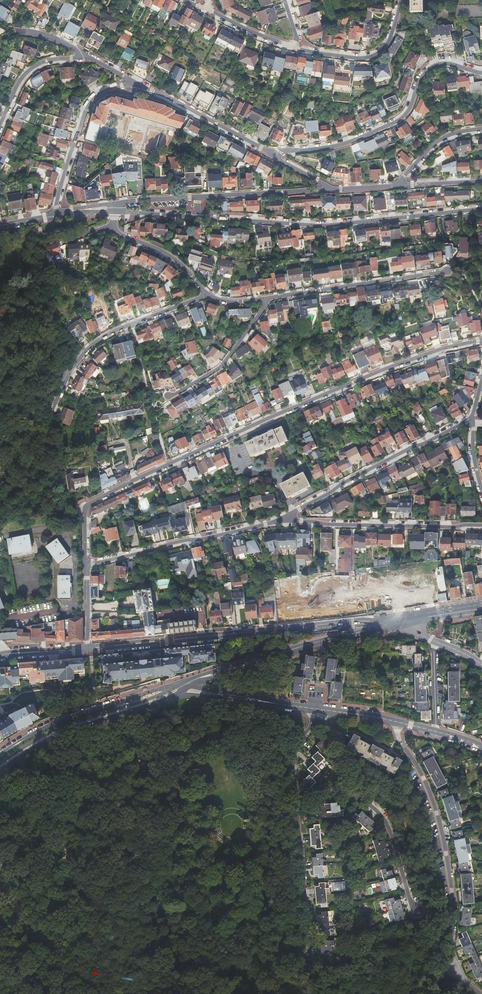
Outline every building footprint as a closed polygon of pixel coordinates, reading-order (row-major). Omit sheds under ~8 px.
[(12,8),(11,7),(10,8),(15,11),(18,7),(17,7),(22,0),(17,0),(12,8)] [(41,16),(47,5),(42,3),(40,5),(38,4),(37,5),(32,2),(33,0),(32,0),(23,0),(25,1),(26,0),(27,1),(24,5),(28,8),(30,6),(34,9),(37,11),(36,13),(41,16)] [(153,2),(155,3),(154,5),(160,8),(164,0),(154,0),(153,2)] [(174,12),(178,4),(170,0),(166,0),(163,7),(170,12),(171,10),(174,12)] [(235,14),(238,7),(234,5),(232,0),(222,0),(225,8),(230,11),(235,14)] [(371,4),(372,1),(367,0),(367,7),(366,6),(365,18),(364,18),(363,29),(362,37),(361,43),(366,43),(367,35),(377,37),(378,29),(377,29),(377,25),(367,24),(368,19),(369,19),(370,11),(383,12),(384,6),(371,4)] [(422,0),(411,0),(411,13),(423,13),(422,0)] [(67,17),(70,19),(75,8),(73,7),(73,6),(64,2),(63,3),(58,13),(67,18),(67,17)] [(307,4),(298,7),(301,17),(310,14),(307,4)] [(235,14),(248,21),(252,14),(238,7),(235,14)] [(185,25),(186,24),(187,21),(189,18),(192,11),(187,8),(183,16),(181,15),(180,17),(178,22),(185,25)] [(269,23),(276,20),(272,8),(269,9),(268,8),(264,9),(269,22),(269,23)] [(261,25),(269,22),(264,9),(257,12),(261,25)] [(186,24),(197,30),(203,19),(196,15),(197,14),(193,12),(188,21),(187,21),(186,24)] [(319,24),(316,12),(306,15),(308,23),(307,23),(308,28),(309,27),(319,24)] [(82,24),(93,30),(99,19),(88,13),(82,24)] [(168,22),(175,26),(176,24),(178,22),(180,17),(173,13),(168,22)] [(101,22),(109,27),(114,19),(106,14),(101,22)] [(46,21),(40,18),(35,26),(39,28),(42,29),(46,21)] [(114,19),(109,27),(113,29),(118,21),(114,19)] [(63,31),(75,37),(80,28),(68,22),(64,30),(63,31)] [(215,27),(206,22),(201,32),(210,37),(215,27)] [(322,23),(319,24),(309,27),(310,31),(306,32),(309,40),(316,38),(320,38),(321,35),(322,23)] [(433,27),(425,29),(426,34),(430,33),(432,41),(430,44),(433,45),(435,54),(438,53),(439,53),(444,52),(445,53),(448,52),(448,54),(455,52),(452,42),(454,40),(451,38),(449,30),(453,29),(452,25),(444,27),(443,25),(438,26),(438,24),(432,26),(433,27)] [(358,36),(362,37),(363,29),(357,29),(358,27),(353,26),(353,28),(353,29),(349,28),(348,38),(357,40),(358,36)] [(228,43),(232,35),(221,29),(216,37),(228,43)] [(91,46),(97,49),(104,37),(93,31),(84,48),(89,50),(91,46)] [(125,47),(130,37),(122,32),(116,43),(125,48),(125,47)] [(343,34),(334,33),(332,44),(336,44),(338,45),(342,45),(343,40),(343,37),(343,34)] [(480,49),(476,35),(472,36),(472,35),(471,34),(468,35),(467,36),(464,37),(464,39),(467,50),(470,49),(471,49),(472,51),(474,51),(480,49)] [(228,43),(240,48),(244,40),(232,35),(228,43)] [(330,36),(321,35),(320,38),(320,42),(325,43),(325,45),(329,45),(330,36)] [(397,37),(395,36),(393,40),(392,43),(390,46),(392,47),(391,49),(388,48),(388,49),(386,51),(394,55),(402,40),(399,38),(398,40),(396,39),(397,37)] [(26,42),(22,53),(27,55),(33,58),(37,46),(26,42)] [(125,48),(120,55),(129,60),(134,52),(125,47),(125,48)] [(257,54),(243,48),(238,60),(252,65),(257,54)] [(5,64),(23,71),(24,70),(26,63),(24,63),(27,55),(22,53),(12,50),(9,59),(7,58),(5,64)] [(282,55),(267,51),(265,59),(268,60),(266,66),(278,69),(282,55)] [(405,64),(413,68),(419,56),(411,52),(405,64)] [(115,65),(119,59),(119,57),(112,53),(108,61),(115,65)] [(161,69),(168,73),(174,62),(162,55),(158,53),(156,58),(158,60),(160,61),(157,65),(162,67),(161,69)] [(465,57),(466,63),(471,64),(474,65),(477,66),(479,66),(481,66),(481,58),(480,59),(475,56),(474,57),(474,54),(473,54),(471,55),(470,55),(469,55),(465,57)] [(135,56),(132,61),(135,62),(135,63),(137,64),(136,67),(147,70),(150,62),(137,57),(135,56)] [(295,69),(295,68),(297,58),(285,56),(282,67),(295,69)] [(297,67),(303,68),(305,59),(298,57),(297,58),(295,68),(297,68),(297,67)] [(303,68),(311,69),(312,61),(305,59),(303,68)] [(311,71),(310,76),(316,77),(320,77),(320,74),(322,62),(318,61),(316,61),(313,61),(312,71),(311,71)] [(18,77),(19,76),(20,74),(21,72),(23,71),(5,64),(0,62),(0,80),(2,75),(11,79),(13,75),(18,77)] [(353,72),(353,75),(371,75),(369,62),(366,62),(366,68),(354,68),(353,72)] [(323,63),(321,78),(333,79),(333,76),(334,68),(329,67),(329,64),(323,63)] [(375,78),(389,75),(387,63),(373,66),(375,78)] [(399,64),(397,70),(403,72),(406,65),(402,64),(402,65),(401,64),(400,65),(399,64)] [(185,70),(174,65),(169,76),(180,81),(185,70)] [(99,81),(91,69),(90,70),(88,67),(83,70),(85,73),(80,76),(87,87),(88,88),(99,81)] [(398,90),(409,93),(414,78),(417,71),(407,67),(398,90)] [(59,69),(60,80),(74,79),(72,68),(59,69)] [(145,80),(148,74),(148,73),(136,68),(134,74),(145,80)] [(53,78),(50,70),(40,74),(40,76),(36,77),(39,84),(53,78)] [(145,80),(151,84),(154,78),(148,74),(145,80)] [(338,76),(335,76),(334,83),(346,85),(348,84),(349,78),(342,77),(342,75),(338,74),(338,76)] [(456,78),(458,87),(467,86),(467,85),(470,85),(470,81),(469,78),(466,78),(466,76),(456,78)] [(456,77),(446,78),(448,90),(458,89),(458,87),(456,78),(456,77)] [(470,81),(470,85),(471,92),(481,90),(481,80),(474,81),(470,81)] [(189,84),(184,81),(177,93),(190,100),(198,86),(190,82),(189,84)] [(444,94),(444,82),(433,82),(433,94),(444,94)] [(204,93),(199,90),(193,102),(206,109),(214,94),(206,90),(204,93)] [(223,93),(219,91),(212,104),(219,108),(220,106),(224,108),(229,100),(222,96),(223,93)] [(28,94),(24,92),(18,104),(23,106),(24,103),(26,104),(27,104),(28,101),(26,100),(28,94)] [(179,128),(185,117),(173,113),(174,110),(170,109),(171,108),(164,107),(164,106),(144,99),(143,100),(137,99),(136,100),(133,99),(132,102),(115,96),(115,98),(111,97),(109,98),(109,97),(100,102),(101,103),(99,103),(98,107),(96,107),(94,114),(92,113),(84,140),(95,143),(100,124),(103,125),(109,107),(179,128)] [(68,109),(72,110),(74,111),(77,108),(78,104),(77,103),(79,99),(72,97),(68,109)] [(387,110),(398,105),(395,97),(383,102),(387,110)] [(427,109),(425,105),(421,98),(415,111),(424,116),(425,113),(428,111),(427,109)] [(231,127),(239,132),(245,121),(247,117),(252,108),(253,107),(244,102),(243,104),(235,99),(228,113),(235,117),(237,113),(239,113),(239,112),(240,113),(238,116),(237,116),(236,117),(231,127)] [(380,117),(386,115),(381,104),(371,108),(370,110),(371,112),(367,113),(370,118),(371,121),(374,119),(376,124),(382,121),(380,117)] [(23,109),(18,106),(14,117),(19,119),(20,116),(22,117),(24,112),(22,111),(23,109)] [(59,118),(69,121),(70,121),(71,116),(70,116),(72,110),(68,109),(62,107),(59,118)] [(207,113),(214,117),(217,111),(210,107),(207,113)] [(247,117),(260,123),(264,115),(252,108),(247,117)] [(366,129),(373,126),(371,121),(370,118),(369,119),(367,114),(364,115),(363,112),(358,114),(361,122),(363,122),(366,129)] [(447,122),(452,120),(451,112),(440,114),(442,123),(447,122)] [(464,115),(465,122),(469,122),(469,123),(473,122),(472,113),(464,115)] [(454,125),(463,124),(462,114),(453,115),(454,125)] [(193,118),(189,116),(182,130),(186,132),(186,133),(188,129),(195,133),(196,134),(201,125),(192,120),(193,118)] [(23,121),(13,117),(12,121),(13,121),(10,129),(18,132),(23,121)] [(245,121),(252,124),(258,127),(260,123),(247,117),(245,121)] [(351,117),(343,119),(347,135),(354,133),(352,128),(354,128),(351,117)] [(408,118),(405,120),(410,125),(414,123),(409,117),(408,118)] [(56,129),(67,132),(68,132),(69,126),(68,126),(69,121),(59,118),(56,129)] [(347,135),(343,119),(334,121),(337,132),(339,132),(340,138),(347,135)] [(317,126),(317,120),(304,121),(305,129),(306,131),(318,130),(317,126)] [(258,127),(254,134),(264,140),(270,129),(260,123),(258,127)] [(435,130),(430,123),(424,127),(426,129),(423,131),(427,136),(435,130)] [(249,131),(254,134),(258,127),(252,124),(249,131)] [(328,125),(317,126),(318,130),(318,138),(319,143),(326,141),(326,135),(329,134),(328,125)] [(396,133),(399,138),(410,132),(407,126),(404,128),(402,126),(397,128),(399,131),(396,132),(396,133)] [(274,128),(269,137),(278,141),(282,133),(274,128)] [(54,137),(57,138),(59,139),(60,139),(60,138),(65,139),(67,132),(56,129),(54,137)] [(306,138),(306,131),(305,129),(302,129),(298,130),(294,130),(295,139),(303,138),(304,139),(306,138)] [(13,132),(8,130),(4,140),(8,142),(13,132)] [(219,138),(207,131),(202,140),(214,147),(215,146),(219,138)] [(39,133),(36,141),(46,144),(49,136),(39,133)] [(233,140),(221,133),(219,138),(215,146),(227,152),(232,143),(233,140)] [(374,141),(377,147),(387,143),(382,134),(378,136),(377,134),(376,135),(376,136),(373,138),(374,141)] [(54,147),(67,150),(68,147),(66,147),(67,142),(59,140),(59,139),(57,138),(54,147)] [(415,139),(411,146),(418,150),(422,143),(415,139)] [(464,141),(456,143),(460,156),(465,155),(464,152),(471,150),(470,140),(466,142),(464,141)] [(474,141),(475,149),(481,148),(481,140),(474,141)] [(0,147),(0,153),(8,157),(13,145),(3,141),(0,147)] [(367,152),(364,145),(362,141),(357,143),(361,151),(365,149),(367,152)] [(377,147),(374,141),(367,144),(364,145),(367,152),(377,147)] [(232,143),(227,152),(232,155),(231,156),(236,159),(237,156),(241,158),(245,150),(242,149),(242,148),(238,146),(232,143)] [(91,157),(90,158),(96,160),(99,148),(94,146),(94,147),(85,144),(82,153),(85,154),(86,154),(86,156),(91,157)] [(439,162),(453,155),(448,146),(443,149),(439,152),(442,156),(436,160),(439,162)] [(45,157),(58,161),(58,159),(60,155),(60,152),(48,149),(45,157)] [(259,158),(248,152),(244,159),(255,165),(259,158)] [(411,163),(414,159),(409,154),(406,157),(401,152),(398,155),(400,157),(398,159),(405,166),(408,162),(407,161),(407,160),(411,163)] [(0,153),(0,168),(4,161),(8,163),(10,158),(8,157),(0,153)] [(121,154),(124,172),(126,180),(137,180),(137,179),(141,179),(141,181),(142,181),(141,159),(121,154)] [(78,166),(78,168),(86,171),(87,168),(85,168),(88,158),(79,156),(76,166),(78,166)] [(177,157),(168,158),(169,163),(171,163),(171,169),(178,168),(177,157)] [(262,171),(262,174),(267,175),(268,174),(273,164),(262,158),(257,166),(264,170),(263,172),(262,171)] [(334,164),(325,159),(321,167),(329,172),(334,164)] [(399,177),(402,173),(397,160),(385,163),(385,166),(387,174),(390,173),(391,174),(394,173),(394,172),(397,171),(399,177)] [(457,164),(457,170),(468,170),(470,170),(469,163),(467,163),(459,163),(459,160),(456,161),(457,164)] [(457,164),(456,161),(442,165),(442,171),(451,171),(451,173),(457,172),(457,170),(457,164)] [(37,162),(35,168),(43,170),(43,169),(51,171),(52,167),(45,164),(37,162)] [(207,164),(186,165),(187,188),(202,188),(201,169),(207,169),(207,164)] [(86,171),(78,168),(76,175),(84,177),(86,171)] [(353,172),(350,172),(351,183),(358,182),(358,181),(360,181),(360,168),(353,168),(353,172)] [(347,172),(335,169),(331,175),(343,177),(343,176),(343,179),(343,184),(348,184),(348,176),(346,176),(347,172)] [(384,181),(383,169),(370,170),(371,180),(379,179),(379,175),(380,175),(380,181),(384,181)] [(276,172),(273,172),(273,183),(281,183),(281,170),(276,170),(276,172)] [(47,171),(47,173),(46,177),(47,177),(50,178),(49,182),(48,184),(53,186),(55,180),(56,181),(58,176),(57,176),(57,175),(52,173),(52,172),(47,171)] [(124,172),(112,174),(114,188),(127,186),(126,180),(124,172)] [(255,186),(255,173),(247,174),(247,172),(245,172),(246,179),(241,179),(241,186),(255,186)] [(101,186),(99,174),(83,188),(85,199),(99,199),(98,193),(96,193),(95,189),(94,189),(94,188),(101,186)] [(212,174),(207,174),(208,187),(213,186),(216,186),(222,186),(221,174),(212,175),(212,174)] [(110,175),(100,176),(101,186),(106,185),(105,182),(105,181),(111,180),(110,175)] [(237,181),(236,176),(229,176),(230,178),(228,178),(223,178),(223,187),(236,186),(236,181),(237,181)] [(155,189),(155,179),(145,179),(146,190),(155,189)] [(167,188),(166,180),(160,180),(161,183),(156,183),(156,189),(167,188)] [(48,184),(46,184),(43,195),(41,194),(38,205),(44,206),(45,204),(50,205),(52,196),(51,196),(53,191),(53,188),(54,186),(53,186),(48,184)] [(28,200),(24,200),(26,212),(36,210),(32,185),(28,186),(29,192),(29,196),(28,196),(28,198),(29,198),(30,200),(28,200)] [(83,188),(72,185),(75,200),(85,199),(83,188)] [(411,189),(408,190),(409,199),(425,198),(424,188),(415,189),(416,193),(412,193),(411,189)] [(445,192),(444,189),(441,189),(442,196),(436,196),(436,197),(437,205),(442,204),(443,204),(445,204),(445,201),(445,192)] [(453,191),(445,192),(445,201),(454,200),(453,199),(470,199),(470,190),(458,191),(453,192),(453,191)] [(20,194),(8,196),(10,210),(22,208),(20,194)] [(291,209),(305,208),(305,200),(305,198),(304,195),(299,195),(299,197),(291,198),(291,200),(290,200),(291,209)] [(408,204),(407,195),(395,196),(396,205),(408,204)] [(335,198),(335,197),(331,197),(330,196),(327,196),(326,197),(321,197),(322,208),(336,207),(336,206),(335,198)] [(428,196),(426,196),(427,206),(437,205),(436,197),(428,198),(428,196)] [(353,198),(354,211),(366,210),(365,197),(353,198)] [(305,211),(309,211),(309,205),(320,204),(320,199),(309,199),(309,198),(305,198),(305,200),(305,208),(305,211)] [(336,207),(336,209),(349,208),(349,198),(335,198),(336,206),(336,207)] [(384,199),(374,200),(375,210),(385,209),(384,199)] [(242,202),(242,201),(238,201),(238,202),(230,203),(230,201),(227,202),(223,202),(223,209),(231,209),(231,210),(231,211),(232,211),(233,211),(243,211),(243,209),(242,202)] [(257,201),(245,202),(246,210),(258,210),(257,201)] [(277,208),(277,209),(282,209),(282,206),(282,201),(269,202),(269,203),(269,208),(269,209),(274,209),(274,208),(277,208)] [(140,225),(140,220),(135,222),(135,227),(131,227),(131,231),(128,231),(128,224),(124,226),(124,232),(139,237),(139,236),(140,228),(140,225)] [(453,221),(444,222),(445,232),(458,231),(457,223),(453,223),(453,221)] [(421,236),(420,222),(416,223),(416,225),(410,226),(411,235),(419,234),(419,236),(421,236)] [(435,223),(425,224),(426,233),(436,232),(435,223)] [(145,228),(140,228),(139,236),(144,237),(144,233),(151,233),(152,224),(145,224),(145,228)] [(389,227),(390,239),(399,238),(398,230),(399,230),(399,226),(393,226),(392,225),(388,226),(389,227)] [(167,227),(153,226),(152,236),(161,236),(161,238),(167,238),(167,227)] [(409,236),(408,226),(400,227),(401,237),(409,236)] [(374,228),(365,229),(365,231),(367,241),(367,246),(370,245),(368,234),(375,234),(376,238),(380,238),(379,235),(381,235),(382,243),(385,243),(386,243),(385,242),(385,241),(390,241),(390,239),(389,227),(378,228),(378,227),(374,227),(374,228)] [(181,231),(181,230),(175,230),(174,242),(180,242),(179,244),(186,245),(188,232),(181,231)] [(227,242),(228,230),(222,230),(220,232),(222,234),(222,236),(211,235),(211,234),(208,234),(208,235),(207,235),(207,240),(211,241),(210,246),(219,247),(219,243),(222,243),(223,243),(223,242),(227,242)] [(249,231),(228,230),(227,242),(227,243),(235,244),(235,239),(235,238),(242,239),(242,240),(247,240),(247,239),(248,239),(249,231)] [(299,231),(290,232),(291,234),(292,245),(293,249),(298,248),(296,238),(300,238),(299,231)] [(367,241),(365,231),(354,233),(354,232),(355,243),(356,243),(356,242),(367,241)] [(264,245),(264,243),(264,242),(269,242),(269,241),(268,232),(262,233),(262,235),(257,236),(258,246),(264,245)] [(340,245),(339,232),(326,233),(327,242),(332,241),(333,246),(340,245)] [(292,245),(291,234),(285,235),(282,235),(277,236),(278,247),(292,245)] [(87,256),(89,256),(89,245),(83,245),(83,239),(79,240),(79,245),(79,261),(87,261),(87,256)] [(467,239),(460,239),(460,252),(457,256),(468,256),(468,254),(469,254),(469,252),(468,252),(469,243),(467,243),(467,239)] [(111,242),(107,240),(105,255),(114,259),(118,248),(109,245),(111,242)] [(57,244),(46,247),(50,256),(60,252),(57,244)] [(77,245),(68,246),(68,260),(70,260),(70,258),(72,258),(72,253),(78,253),(77,245)] [(456,249),(453,249),(454,245),(447,245),(447,259),(455,259),(456,249)] [(136,265),(139,258),(135,257),(134,254),(136,249),(130,247),(127,256),(129,257),(130,259),(129,263),(136,265)] [(202,254),(190,250),(190,251),(187,260),(199,264),(201,258),(202,254)] [(153,267),(157,260),(141,253),(138,261),(153,267)] [(441,253),(429,254),(429,256),(431,264),(443,262),(442,256),(441,253)] [(431,264),(429,256),(421,257),(422,266),(431,265),(431,264)] [(414,257),(402,258),(402,262),(404,268),(415,267),(414,257)] [(201,258),(199,264),(198,269),(206,271),(206,270),(212,271),(214,262),(201,258)] [(375,258),(369,259),(372,272),(377,271),(376,264),(378,264),(377,260),(376,261),(375,258)] [(167,266),(157,260),(153,267),(152,270),(161,274),(165,269),(166,268),(167,266)] [(232,263),(221,262),(220,272),(225,273),(224,274),(231,274),(232,263)] [(360,262),(355,262),(355,263),(357,274),(370,271),(369,266),(363,267),(363,263),(360,262)] [(404,268),(402,262),(391,263),(392,271),(404,269),(404,268)] [(349,264),(341,265),(342,276),(349,275),(352,274),(352,275),(352,277),(357,276),(357,274),(355,263),(349,264)] [(165,269),(161,274),(166,278),(169,281),(170,280),(176,275),(171,271),(172,270),(167,266),(166,268),(165,269)] [(300,269),(286,271),(287,278),(288,282),(292,282),(292,283),(297,282),(297,281),(302,280),(300,269)] [(327,270),(327,269),(324,270),(324,271),(312,272),(313,280),(324,278),(324,276),(328,276),(328,275),(327,270)] [(340,269),(327,270),(328,275),(329,275),(330,280),(341,278),(340,269)] [(301,273),(302,282),(311,281),(310,272),(301,273)] [(258,283),(250,285),(251,288),(252,293),(264,291),(263,282),(262,281),(262,276),(259,276),(259,280),(258,280),(258,283)] [(287,278),(275,280),(277,289),(289,287),(288,282),(287,278)] [(272,279),(262,281),(263,282),(264,291),(273,290),(272,285),(272,279)] [(169,281),(164,285),(166,291),(167,293),(170,291),(168,287),(173,284),(170,280),(169,281)] [(240,287),(230,288),(229,297),(237,296),(237,294),(241,294),(241,292),(244,292),(248,291),(247,288),(246,281),(239,283),(240,287)] [(407,294),(407,296),(419,295),(420,295),(418,284),(406,286),(407,294)] [(157,299),(159,304),(161,303),(165,301),(166,303),(166,302),(170,301),(167,293),(166,291),(164,292),(162,288),(159,289),(157,285),(152,285),(153,287),(154,291),(157,299)] [(394,296),(407,294),(406,286),(393,288),(394,296)] [(357,302),(365,301),(364,293),(363,288),(356,289),(357,295),(356,295),(356,293),(347,294),(348,295),(348,302),(357,301),(357,302)] [(180,289),(171,292),(174,299),(181,296),(182,294),(180,289)] [(372,306),(380,304),(379,296),(377,296),(376,291),(364,293),(365,301),(366,303),(371,302),(372,306)] [(380,306),(394,305),(393,297),(384,299),(383,295),(382,295),(382,291),(378,292),(379,296),(380,304),(380,306)] [(344,304),(349,304),(348,302),(348,295),(340,296),(340,294),(334,295),(335,306),(339,305),(340,306),(343,306),(344,304)] [(132,295),(127,297),(130,306),(142,302),(140,297),(133,300),(132,295)] [(127,297),(123,298),(124,302),(116,305),(121,316),(129,313),(128,310),(131,308),(130,306),(127,297)] [(323,310),(334,309),(332,297),(321,299),(323,310)] [(145,309),(144,310),(146,315),(151,313),(150,310),(150,309),(150,308),(156,306),(153,298),(147,300),(146,299),(145,300),(142,301),(145,309)] [(293,308),(295,320),(299,320),(298,317),(307,316),(306,310),(307,310),(306,309),(317,308),(315,300),(305,301),(305,302),(303,303),(303,302),(298,302),(298,300),(292,301),(293,308)] [(276,310),(277,322),(284,321),(282,310),(288,309),(287,302),(275,304),(276,310)] [(208,306),(207,307),(205,312),(213,315),(216,307),(207,304),(206,305),(208,306)] [(144,310),(144,308),(137,310),(137,315),(138,318),(146,315),(144,310)] [(202,311),(201,309),(198,310),(198,311),(196,311),(195,308),(189,311),(194,323),(200,321),(201,320),(202,323),(206,321),(202,311)] [(250,309),(228,310),(229,316),(237,315),(237,319),(251,318),(250,309)] [(270,323),(277,322),(276,310),(268,312),(270,323)] [(461,315),(457,316),(462,340),(467,339),(466,334),(473,332),(477,331),(477,333),(478,334),(481,333),(481,332),(480,321),(479,321),(479,319),(478,318),(475,319),(474,319),(473,319),(472,320),(471,318),(468,319),(467,313),(466,313),(466,311),(465,310),(462,311),(461,312),(461,314),(461,315)] [(186,313),(175,317),(178,328),(190,323),(186,313)] [(103,315),(95,318),(97,324),(98,327),(103,326),(102,324),(106,322),(103,315)] [(164,320),(159,322),(162,331),(167,330),(168,331),(168,330),(170,334),(175,332),(174,328),(173,325),(174,325),(173,323),(173,324),(171,319),(164,321),(164,320)] [(90,334),(94,332),(96,337),(100,334),(98,330),(94,322),(91,323),(90,320),(85,322),(87,327),(90,334)] [(66,329),(74,338),(80,334),(82,333),(86,330),(80,321),(76,323),(76,322),(70,326),(69,324),(65,327),(66,329)] [(153,338),(154,339),(159,337),(157,332),(161,331),(159,323),(154,325),(152,321),(147,322),(149,327),(153,338)] [(267,322),(260,323),(262,333),(267,337),(270,334),(270,331),(268,330),(267,322)] [(436,324),(420,329),(426,345),(432,343),(431,342),(439,339),(438,332),(436,324)] [(221,336),(225,338),(229,326),(224,325),(221,336)] [(138,344),(153,338),(149,327),(145,328),(146,329),(136,333),(138,344)] [(447,344),(452,342),(449,329),(444,330),(444,333),(440,334),(442,341),(446,340),(447,344)] [(388,347),(383,335),(378,337),(381,347),(384,348),(388,347)] [(385,335),(383,335),(388,347),(389,347),(392,355),(398,353),(397,350),(399,349),(401,349),(402,347),(404,346),(402,340),(401,340),(400,337),(398,338),(391,340),(387,339),(385,335)] [(411,355),(417,353),(415,349),(424,346),(421,336),(412,340),(411,339),(406,341),(407,345),(411,355)] [(231,340),(226,337),(222,346),(227,348),(229,344),(230,344),(231,340)] [(85,347),(88,343),(83,338),(79,342),(85,347)] [(251,342),(251,347),(251,350),(261,350),(260,341),(257,342),(254,342),(251,342)] [(122,345),(126,362),(136,359),(131,342),(122,345)] [(194,342),(184,344),(187,356),(196,354),(194,342)] [(179,343),(176,345),(178,348),(183,355),(185,353),(179,343)] [(117,365),(126,362),(122,345),(113,348),(117,365)] [(240,350),(236,353),(239,358),(250,351),(246,345),(239,349),(240,350)] [(382,366),(384,365),(381,358),(381,356),(376,345),(363,350),(368,362),(369,366),(371,369),(371,370),(382,366)] [(208,364),(209,365),(215,362),(221,354),(213,348),(208,354),(204,357),(208,364)] [(464,350),(465,354),(468,354),(467,352),(469,351),(470,356),(471,362),(480,360),(478,349),(473,350),(472,348),(464,350)] [(93,358),(98,364),(100,361),(103,364),(109,359),(106,356),(107,355),(102,349),(100,351),(98,353),(97,352),(94,355),(95,356),(93,358)] [(464,355),(463,350),(446,354),(447,359),(448,364),(453,364),(452,359),(458,357),(458,356),(464,355)] [(360,375),(368,372),(366,367),(360,369),(359,368),(368,364),(365,355),(363,351),(352,356),(354,360),(358,369),(360,375)] [(393,362),(390,355),(381,358),(384,365),(393,362)] [(451,376),(449,367),(448,364),(447,359),(436,363),(438,370),(442,379),(451,376)] [(173,384),(173,386),(176,384),(178,384),(179,383),(181,382),(180,382),(181,381),(183,380),(183,379),(178,372),(177,370),(176,367),(171,360),(168,363),(172,371),(173,370),(175,373),(175,375),(170,377),(170,378),(173,384)] [(352,372),(355,370),(353,366),(350,368),(349,365),(347,361),(341,364),(343,368),(346,374),(347,377),(352,374),(352,372)] [(91,363),(90,365),(88,367),(87,366),(87,367),(85,370),(86,370),(84,373),(89,377),(90,378),(92,375),(96,377),(100,371),(97,369),(98,367),(91,363)] [(438,370),(436,363),(431,364),(426,366),(429,374),(438,370)] [(189,365),(178,372),(183,379),(186,378),(187,380),(193,376),(192,374),(194,373),(189,365)] [(231,381),(241,374),(235,365),(231,367),(232,368),(232,369),(230,371),(231,374),(228,376),(231,381)] [(332,376),(334,379),(343,375),(340,368),(341,368),(340,366),(338,367),(339,369),(334,370),(330,371),(332,376)] [(323,379),(332,376),(330,371),(328,367),(320,370),(320,371),(315,374),(319,384),(325,382),(323,379)] [(410,386),(417,384),(413,374),(412,369),(408,370),(409,372),(409,374),(407,375),(406,373),(401,375),(403,381),(406,390),(411,388),(410,386)] [(422,370),(413,374),(417,384),(418,384),(423,382),(426,381),(426,383),(430,382),(427,372),(426,369),(422,370)] [(399,371),(399,370),(391,373),(392,376),(385,379),(388,386),(403,381),(401,375),(399,371)] [(442,379),(438,370),(429,374),(432,383),(442,379)] [(163,386),(173,384),(170,378),(168,372),(160,374),(163,386)] [(222,386),(231,381),(228,376),(225,372),(217,377),(222,386)] [(152,390),(164,387),(163,386),(160,374),(160,373),(155,374),(156,374),(148,376),(152,390)] [(288,382),(294,394),(296,393),(297,395),(305,391),(304,388),(305,387),(301,377),(299,373),(291,377),(289,373),(285,375),(288,381),(288,382)] [(86,385),(89,377),(84,374),(82,378),(79,376),(77,379),(76,379),(73,386),(74,386),(73,390),(79,392),(80,391),(84,393),(87,386),(86,385)] [(464,385),(469,386),(473,387),(476,378),(471,377),(468,376),(466,376),(464,385)] [(218,392),(222,389),(216,378),(208,383),(211,388),(214,386),(218,392)] [(289,405),(297,402),(294,394),(288,382),(288,381),(278,386),(282,397),(283,399),(286,397),(289,405)] [(452,388),(455,385),(449,384),(450,386),(446,388),(449,393),(450,393),(454,391),(452,388)] [(198,400),(212,392),(208,385),(194,393),(198,399),(198,400)] [(263,417),(272,413),(270,409),(270,410),(267,403),(263,405),(256,389),(255,385),(250,388),(251,391),(256,401),(261,412),(263,417)] [(364,397),(365,399),(368,398),(367,397),(375,394),(371,385),(364,388),(365,391),(362,392),(365,397),(364,397)] [(471,398),(474,388),(468,387),(464,387),(458,386),(458,390),(461,393),(454,398),(461,408),(473,400),(471,398)] [(449,393),(446,388),(445,389),(445,390),(440,392),(442,396),(445,395),(447,394),(449,393)] [(278,404),(284,401),(283,399),(282,397),(279,389),(271,392),(275,400),(270,402),(272,407),(274,406),(276,411),(280,409),(278,404)] [(365,397),(362,392),(351,397),(349,394),(347,395),(348,398),(349,401),(352,406),(352,408),(360,404),(359,401),(363,400),(362,398),(364,397),(365,397)] [(112,401),(122,399),(122,397),(121,393),(111,394),(112,401)] [(187,406),(198,399),(194,393),(184,400),(183,400),(187,406)] [(454,419),(464,414),(451,395),(449,396),(455,405),(451,407),(453,411),(450,412),(454,419)] [(356,416),(352,408),(352,406),(349,408),(345,399),(337,403),(335,396),(331,398),(334,404),(342,423),(356,417),(356,416)] [(177,413),(187,407),(187,406),(183,400),(182,399),(172,405),(175,410),(177,413)] [(169,401),(164,404),(167,409),(166,409),(172,419),(178,415),(169,401)] [(259,413),(261,412),(256,401),(244,406),(245,408),(247,412),(252,422),(261,417),(259,413)] [(335,426),(342,423),(334,404),(332,405),(331,401),(321,405),(325,414),(329,412),(335,426)] [(419,401),(412,404),(416,413),(423,409),(419,401)] [(135,414),(135,415),(145,413),(143,403),(134,405),(135,414)] [(228,415),(223,404),(220,405),(217,407),(219,411),(223,409),(225,413),(220,414),(229,432),(233,430),(231,426),(232,425),(228,415)] [(131,415),(135,414),(134,405),(125,406),(127,418),(131,418),(131,415)] [(394,414),(397,412),(394,405),(389,407),(390,410),(389,410),(389,411),(385,413),(385,414),(386,417),(394,414)] [(125,406),(107,409),(108,419),(113,418),(113,421),(118,420),(118,421),(127,419),(127,418),(125,406)] [(323,416),(319,407),(305,413),(309,422),(323,416)] [(240,427),(245,425),(243,420),(248,418),(247,416),(245,417),(244,415),(245,415),(245,413),(246,413),(244,408),(234,413),(239,425),(240,427)] [(441,408),(431,413),(436,423),(446,418),(441,408)] [(64,415),(63,414),(59,423),(70,426),(73,418),(75,412),(66,409),(64,415)] [(108,419),(107,409),(97,411),(99,420),(109,419),(108,419)] [(409,423),(412,422),(408,412),(404,414),(409,423)] [(236,426),(239,425),(234,413),(228,415),(232,425),(235,424),(236,426)] [(223,435),(228,433),(221,418),(213,422),(217,430),(220,429),(223,435)] [(411,441),(420,436),(414,425),(412,427),(411,425),(407,427),(408,429),(406,430),(411,441)] [(211,436),(216,434),(212,427),(201,432),(201,433),(204,439),(204,440),(208,438),(209,438),(211,439),(212,437),(211,436)] [(145,431),(147,436),(153,434),(151,428),(146,430),(146,431),(145,431)] [(265,450),(266,451),(275,446),(275,445),(280,443),(280,444),(289,441),(283,428),(246,444),(251,457),(261,453),(260,452),(265,450)] [(401,446),(409,441),(404,432),(396,436),(401,446)] [(195,443),(204,439),(201,433),(200,434),(199,434),(192,438),(195,443)] [(307,441),(301,444),(305,452),(302,454),(304,457),(307,455),(306,454),(310,452),(312,451),(312,450),(317,447),(310,433),(304,435),(307,441)] [(384,449),(395,443),(391,435),(390,433),(388,434),(387,433),(380,436),(381,438),(378,439),(384,449)] [(442,447),(444,451),(461,442),(461,443),(464,441),(462,435),(458,437),(459,438),(449,443),(449,444),(448,445),(448,444),(447,442),(441,445),(442,447)] [(171,459),(179,455),(174,443),(172,437),(168,439),(169,442),(170,443),(169,446),(171,451),(168,452),(171,459)] [(186,447),(188,446),(184,437),(180,439),(180,440),(174,443),(179,455),(188,451),(186,447)] [(385,452),(384,449),(378,439),(377,437),(373,440),(374,442),(375,442),(377,446),(372,448),(376,456),(385,452)] [(461,443),(450,449),(454,456),(451,458),(452,459),(449,461),(452,465),(456,463),(457,463),(456,462),(463,459),(458,448),(459,448),(460,449),(461,449),(464,447),(464,441),(461,443)] [(107,450),(107,449),(106,445),(95,448),(96,454),(107,450)] [(448,459),(444,451),(442,447),(436,451),(436,452),(426,457),(432,468),(448,459)] [(116,459),(126,456),(125,448),(115,452),(116,459)] [(366,448),(359,452),(365,463),(365,464),(373,460),(367,448),(366,448)] [(138,474),(156,466),(149,452),(147,449),(141,452),(143,456),(146,454),(149,460),(145,462),(144,460),(142,460),(139,461),(139,462),(140,464),(137,466),(136,466),(137,467),(137,468),(136,470),(136,471),(135,471),(134,471),(134,472),(135,472),(136,472),(137,472),(138,473),(138,474)] [(165,462),(163,454),(154,458),(155,453),(153,450),(149,452),(156,466),(165,462)] [(216,466),(213,458),(210,453),(210,452),(206,454),(209,459),(198,465),(201,473),(216,466)] [(217,468),(229,463),(224,453),(213,458),(216,466),(217,468)] [(424,454),(418,457),(423,465),(425,464),(427,468),(431,466),(424,454)] [(418,474),(424,470),(418,458),(411,461),(412,463),(416,472),(418,474)] [(463,459),(457,463),(456,463),(461,473),(460,473),(460,474),(459,475),(461,484),(465,483),(466,487),(474,487),(472,481),(470,481),(467,472),(469,471),(463,459)] [(184,470),(189,481),(199,476),(195,468),(189,470),(186,463),(181,465),(184,470)] [(332,479),(342,474),(336,463),(324,469),(327,476),(330,474),(331,477),(332,479)] [(406,477),(416,472),(412,463),(408,465),(405,466),(405,465),(401,467),(397,468),(399,472),(402,478),(406,477)] [(315,471),(312,472),(315,480),(324,475),(319,465),(314,467),(315,471)] [(102,490),(117,483),(114,476),(112,470),(111,468),(104,471),(106,474),(100,476),(102,490)] [(398,472),(399,472),(397,468),(391,471),(390,469),(387,471),(388,473),(390,478),(394,477),(395,479),(400,477),(398,472)] [(117,483),(128,479),(127,478),(128,477),(128,475),(129,475),(131,474),(130,473),(129,473),(128,473),(129,474),(128,474),(127,474),(126,474),(125,473),(124,472),(121,473),(120,470),(117,472),(118,475),(114,476),(117,483)] [(170,477),(168,471),(165,473),(168,480),(160,483),(164,492),(175,487),(175,486),(170,477)] [(170,477),(175,486),(180,484),(180,485),(185,483),(180,472),(170,477)] [(304,473),(282,485),(288,498),(311,486),(304,473)] [(391,480),(390,478),(388,473),(377,479),(384,493),(389,490),(385,483),(391,480)] [(65,476),(69,497),(74,496),(74,489),(86,487),(84,477),(80,477),(80,479),(73,480),(72,475),(65,476)] [(157,494),(161,492),(154,478),(150,479),(152,483),(154,482),(158,490),(156,490),(157,494)] [(369,481),(367,482),(366,483),(371,493),(377,490),(375,488),(379,486),(375,478),(369,481)] [(127,493),(129,499),(133,497),(134,497),(135,497),(136,496),(152,489),(153,489),(154,489),(154,488),(155,488),(155,487),(155,486),(154,486),(154,485),(153,485),(152,485),(152,486),(151,486),(150,483),(127,493)] [(355,495),(359,493),(365,490),(362,485),(362,484),(351,490),(355,495)] [(363,496),(369,492),(367,489),(364,484),(362,485),(365,490),(359,493),(360,495),(362,494),(363,496)] [(75,503),(76,506),(81,504),(89,499),(86,493),(81,496),(83,499),(78,501),(77,501),(78,502),(75,503)] [(126,505),(130,503),(129,499),(127,493),(117,497),(119,504),(122,510),(124,509),(121,503),(123,502),(125,505),(126,505)] [(336,506),(338,511),(344,508),(353,503),(348,494),(331,502),(334,507),(336,506)] [(261,498),(263,506),(264,508),(271,506),(277,505),(274,495),(261,498)] [(237,510),(242,509),(241,506),(242,506),(240,496),(224,499),(226,510),(236,508),(237,510)] [(261,507),(259,496),(248,499),(250,509),(261,507)] [(119,504),(117,497),(92,509),(91,509),(91,517),(119,504)] [(199,498),(186,502),(187,507),(200,503),(199,498)] [(187,507),(186,502),(182,503),(168,508),(170,515),(188,509),(187,507)] [(395,513),(399,513),(399,503),(399,502),(398,502),(394,502),(393,502),(393,504),(387,504),(387,512),(391,512),(391,511),(394,511),(395,513)] [(440,502),(431,502),(431,516),(440,516),(440,502)] [(456,505),(447,505),(447,515),(456,515),(456,505)] [(52,524),(57,523),(61,518),(57,506),(48,509),(52,524)] [(221,506),(212,508),(212,510),(214,520),(215,521),(218,520),(218,518),(224,517),(221,506)] [(313,518),(334,510),(332,506),(322,510),(321,507),(311,511),(313,518)] [(475,507),(462,507),(462,516),(475,516),(475,507)] [(204,519),(203,512),(202,510),(196,511),(200,530),(206,529),(204,519)] [(205,522),(214,520),(212,510),(203,512),(204,519),(205,522)] [(156,521),(158,531),(163,529),(163,531),(168,530),(168,529),(173,527),(171,521),(170,518),(156,521)] [(173,527),(173,530),(174,533),(182,531),(182,530),(187,529),(186,523),(187,523),(186,518),(171,521),(173,527)] [(134,521),(124,523),(127,536),(137,533),(134,521)] [(158,531),(156,521),(152,522),(152,523),(149,524),(143,525),(143,526),(139,527),(141,532),(144,531),(146,537),(152,536),(152,535),(159,534),(158,531)] [(101,531),(99,527),(95,529),(92,530),(91,530),(91,535),(101,531)] [(120,539),(117,527),(107,530),(108,530),(109,533),(108,533),(109,538),(110,537),(111,541),(120,539)] [(296,549),(296,551),(300,551),(300,548),(306,548),(306,543),(310,543),(310,531),(297,531),(297,534),(296,549)] [(426,547),(438,548),(438,533),(426,533),(426,536),(426,547)] [(287,549),(288,535),(283,534),(281,534),(276,534),(280,549),(285,549),(287,549)] [(287,549),(296,549),(297,534),(294,534),(291,534),(288,534),(288,535),(287,549)] [(321,534),(320,551),(332,552),(332,534),(321,534)] [(366,536),(366,545),(370,545),(370,547),(373,547),(373,545),(377,546),(377,534),(366,534),(366,536)] [(8,539),(10,551),(22,549),(23,551),(30,550),(29,543),(31,542),(30,535),(8,539)] [(379,546),(391,546),(391,544),(391,535),(379,535),(379,546)] [(394,535),(394,544),(402,544),(402,542),(403,535),(394,535)] [(465,544),(477,545),(478,540),(479,535),(473,535),(473,536),(466,535),(465,538),(465,539),(465,544)] [(338,571),(354,570),(354,548),(355,536),(352,537),(351,537),(339,536),(338,571)] [(354,548),(366,548),(366,545),(366,536),(355,536),(354,548)] [(426,549),(426,547),(426,536),(411,536),(411,549),(426,549)] [(47,547),(57,562),(57,563),(58,563),(69,555),(69,554),(68,555),(58,540),(59,539),(58,538),(46,547),(47,547)] [(274,538),(266,540),(268,551),(276,549),(274,538)] [(451,539),(441,538),(441,544),(441,551),(451,551),(453,551),(453,548),(453,545),(451,545),(451,539)] [(248,552),(246,543),(245,539),(233,542),(235,555),(247,552),(247,553),(248,553),(248,552)] [(465,548),(465,544),(465,539),(459,539),(453,539),(453,545),(453,548),(465,548)] [(248,552),(248,555),(256,553),(258,562),(263,560),(263,558),(264,558),(263,555),(263,552),(262,550),(261,547),(260,547),(259,545),(257,542),(256,540),(255,540),(257,541),(251,542),(251,541),(246,543),(248,552)] [(222,542),(225,554),(232,552),(231,546),(230,547),(229,541),(222,542)] [(193,559),(194,561),(203,559),(202,557),(205,556),(204,552),(202,552),(201,548),(193,550),(195,559),(193,559)] [(296,559),(296,565),(305,565),(305,561),(312,561),(312,555),(309,555),(309,551),(306,551),(306,548),(300,548),(300,551),(296,551),(296,559)] [(437,561),(438,561),(438,553),(437,553),(437,551),(435,551),(435,550),(428,550),(428,551),(427,551),(427,553),(426,553),(425,562),(432,562),(437,561)] [(198,576),(196,571),(196,568),(194,561),(193,559),(192,551),(167,556),(169,562),(175,561),(176,566),(170,567),(171,573),(185,570),(187,579),(198,576)] [(355,569),(366,568),(366,560),(356,559),(355,569)] [(215,568),(215,570),(217,570),(218,575),(219,579),(222,578),(221,574),(223,574),(227,573),(226,568),(225,568),(223,562),(214,564),(215,568)] [(448,601),(445,583),(435,584),(432,563),(415,565),(416,572),(414,573),(414,577),(416,577),(417,587),(411,588),(414,606),(448,601)] [(116,567),(116,578),(123,578),(123,579),(126,579),(126,568),(123,568),(123,567),(116,567)] [(414,606),(411,588),(394,590),(394,587),(392,588),(392,582),(393,582),(391,567),(370,570),(371,582),(369,582),(371,595),(365,596),(367,614),(414,606)] [(105,584),(112,584),(112,577),(114,577),(114,570),(111,570),(111,569),(105,569),(105,575),(105,577),(105,578),(105,584)] [(472,590),(476,590),(473,573),(463,574),(465,585),(471,585),(472,590)] [(70,584),(70,577),(71,577),(71,576),(58,576),(58,599),(59,599),(60,598),(70,598),(70,599),(71,599),(71,587),(72,587),(72,584),(70,584)] [(281,595),(282,605),(276,605),(277,623),(323,619),(321,601),(314,602),(303,603),(303,599),(303,593),(302,593),(301,586),(300,587),(299,577),(284,579),(284,582),(283,582),(284,589),(282,590),(282,595),(281,595)] [(338,599),(321,601),(323,619),(336,618),(367,614),(365,596),(358,596),(357,591),(359,590),(358,580),(356,580),(356,577),(335,577),(338,599)] [(92,587),(92,599),(99,598),(99,588),(100,584),(99,584),(92,584),(92,587)] [(451,600),(461,599),(459,587),(450,589),(451,593),(449,593),(450,599),(451,600)] [(153,610),(155,610),(151,589),(135,592),(138,613),(144,612),(149,611),(153,610)] [(221,604),(219,592),(215,592),(217,605),(215,605),(215,608),(211,609),(211,612),(210,612),(212,623),(223,621),(222,616),(221,604)] [(245,604),(244,593),(232,594),(233,605),(245,604)] [(231,603),(221,604),(222,616),(232,615),(231,603)] [(246,620),(258,618),(257,609),(257,606),(256,605),(245,606),(246,620)] [(197,619),(197,626),(203,626),(203,606),(187,607),(188,619),(197,619)] [(257,609),(258,618),(261,618),(262,618),(273,617),(272,607),(257,609)] [(154,622),(153,610),(149,611),(144,612),(144,617),(145,627),(154,626),(154,627),(159,626),(158,622),(154,622)] [(83,640),(83,619),(81,619),(80,619),(77,619),(73,619),(70,620),(70,629),(70,642),(82,642),(83,640)] [(70,629),(70,620),(65,620),(52,622),(53,632),(55,632),(57,631),(57,636),(57,642),(66,642),(65,629),(68,629),(68,630),(70,629)] [(155,635),(154,627),(154,626),(145,627),(145,629),(140,629),(140,621),(133,621),(133,627),(133,630),(134,637),(155,635)] [(155,635),(197,630),(195,621),(170,624),(170,625),(167,625),(166,621),(164,621),(160,621),(160,626),(159,626),(154,627),(155,635)] [(114,631),(114,623),(111,623),(112,639),(134,637),(133,630),(114,631)] [(45,629),(45,624),(32,626),(32,634),(32,641),(45,641),(45,632),(40,633),(39,629),(45,629)] [(32,634),(32,626),(27,627),(28,631),(26,631),(26,633),(18,633),(17,640),(31,641),(31,634),(32,634)] [(18,633),(18,628),(4,631),(5,637),(4,638),(17,640),(18,633)] [(55,632),(53,632),(51,632),(48,632),(46,632),(45,632),(45,641),(57,642),(57,636),(50,636),(50,634),(55,634),(55,632)] [(105,632),(99,632),(99,633),(92,633),(91,633),(92,640),(93,640),(106,639),(105,632)] [(214,660),(212,644),(149,651),(149,655),(133,657),(132,653),(101,656),(103,673),(105,673),(105,675),(104,675),(103,681),(110,682),(111,681),(112,681),(119,680),(134,679),(134,677),(140,676),(140,678),(144,678),(146,678),(146,677),(146,676),(153,675),(153,676),(175,674),(174,672),(177,671),(177,672),(183,671),(182,666),(181,654),(189,653),(189,656),(188,656),(189,661),(195,660),(195,662),(196,662),(203,661),(203,659),(206,658),(207,660),(207,661),(214,660)] [(406,655),(420,654),(415,654),(415,646),(412,646),(409,646),(406,646),(402,647),(402,654),(406,654),(406,655)] [(406,655),(413,655),(413,664),(420,664),(420,654),(406,655)] [(294,677),(292,693),(303,695),(305,679),(311,680),(314,657),(306,656),(305,655),(304,664),(301,664),(301,667),(301,670),(303,670),(302,678),(294,677)] [(0,668),(0,688),(4,688),(13,687),(13,685),(13,683),(19,682),(19,678),(23,678),(29,677),(29,683),(31,683),(36,682),(40,682),(40,683),(44,683),(44,680),(43,677),(50,677),(57,676),(57,679),(57,680),(63,680),(72,679),(73,679),(73,674),(78,673),(83,673),(83,669),(82,659),(18,664),(0,665),(1,668),(0,668)] [(336,660),(327,659),(325,682),(331,683),(329,698),(339,700),(342,683),(333,682),(334,675),(337,675),(338,669),(335,669),(336,660)] [(420,702),(425,702),(424,674),(421,674),(420,664),(413,664),(414,664),(414,683),(414,685),(415,702),(420,702)] [(448,702),(452,702),(458,701),(457,673),(459,673),(459,664),(455,664),(453,664),(450,664),(450,673),(447,673),(448,702)] [(23,708),(20,710),(18,707),(7,712),(0,716),(0,743),(3,740),(2,739),(3,739),(10,735),(17,730),(32,723),(36,721),(36,720),(34,717),(38,715),(35,708),(33,704),(24,709),(23,708)] [(430,720),(429,711),(428,711),(421,712),(421,720),(425,720),(428,720),(430,720)] [(445,719),(446,719),(453,719),(453,711),(446,711),(444,711),(444,719),(445,719)] [(32,723),(17,730),(17,732),(33,724),(32,723)] [(386,767),(385,769),(394,774),(401,761),(400,761),(395,758),(394,760),(382,753),(382,751),(377,748),(371,745),(371,747),(358,740),(359,738),(353,735),(346,748),(354,753),(356,750),(363,754),(362,756),(370,761),(377,765),(379,763),(386,767)] [(320,756),(328,748),(321,740),(315,746),(319,750),(317,752),(320,756)] [(422,754),(425,761),(432,758),(433,757),(429,750),(422,754)] [(316,767),(324,760),(320,756),(317,752),(311,758),(314,762),(312,764),(316,767)] [(436,788),(445,783),(438,770),(432,758),(425,761),(422,763),(436,788)] [(312,778),(319,771),(316,767),(312,764),(306,770),(310,774),(308,775),(312,779),(312,778)] [(306,791),(315,783),(312,779),(308,775),(302,781),(306,785),(303,788),(306,791)] [(441,801),(442,800),(449,798),(446,789),(438,792),(439,795),(441,801)] [(442,800),(448,821),(449,821),(457,819),(458,818),(455,812),(453,804),(453,803),(451,797),(449,798),(442,800)] [(319,819),(331,817),(329,804),(323,805),(323,808),(321,808),(321,812),(318,812),(319,819)] [(329,804),(331,817),(343,816),(342,810),(338,811),(338,806),(336,807),(335,804),(329,804)] [(360,825),(367,817),(361,812),(357,816),(355,814),(351,817),(360,825)] [(373,823),(367,817),(360,825),(369,832),(372,829),(369,826),(373,823)] [(457,819),(449,821),(451,826),(450,826),(451,829),(459,827),(457,819)] [(309,838),(320,837),(319,825),(313,825),(313,828),(309,829),(309,838)] [(453,836),(454,841),(462,839),(460,831),(452,833),(453,836)] [(321,849),(320,837),(309,838),(310,847),(315,846),(315,850),(321,849)] [(373,841),(375,852),(385,849),(383,841),(377,843),(376,839),(373,841)] [(465,861),(468,861),(466,854),(465,854),(464,847),(465,846),(463,839),(462,839),(454,841),(453,841),(458,862),(457,862),(457,863),(465,861)] [(385,849),(375,852),(378,863),(383,862),(382,858),(387,857),(385,849)] [(312,858),(312,867),(323,866),(321,854),(316,854),(316,858),(312,858)] [(465,861),(457,863),(458,868),(459,872),(467,870),(465,861)] [(323,866),(312,867),(313,876),(318,875),(318,878),(324,878),(323,866)] [(386,872),(385,868),(380,870),(383,881),(393,878),(391,870),(386,872)] [(460,875),(462,904),(473,903),(470,874),(460,875)] [(395,886),(393,878),(383,881),(386,892),(391,891),(396,890),(395,886)] [(314,887),(315,896),(325,895),(329,894),(329,887),(329,885),(328,882),(324,883),(318,883),(319,887),(314,887)] [(331,885),(329,885),(329,887),(331,887),(332,892),(345,890),(344,882),(331,883),(331,885)] [(325,895),(315,896),(316,905),(321,904),(321,907),(327,907),(325,895)] [(389,899),(392,910),(401,907),(399,899),(394,901),(393,898),(389,899)] [(401,907),(392,910),(395,921),(399,920),(398,917),(403,915),(401,907)] [(462,916),(470,917),(470,908),(462,907),(462,911),(462,916)] [(317,916),(318,925),(328,924),(328,922),(332,922),(331,911),(327,912),(321,912),(322,915),(317,916)] [(469,926),(470,917),(462,916),(461,921),(460,921),(460,924),(469,926)] [(328,924),(318,925),(319,933),(323,933),(324,936),(329,935),(334,935),(332,924),(328,925),(328,924)] [(462,947),(470,944),(465,932),(462,934),(464,938),(459,940),(462,947)] [(321,953),(331,952),(330,940),(324,941),(324,944),(320,945),(321,953)] [(471,955),(475,954),(470,944),(462,947),(465,954),(470,952),(471,955)] [(332,964),(331,952),(321,953),(322,962),(326,962),(327,965),(332,964)] [(473,971),(481,968),(476,957),(474,958),(473,959),(474,962),(470,964),(473,971)] [(481,968),(473,971),(476,978),(480,977),(481,980),(481,970),(481,968)]
